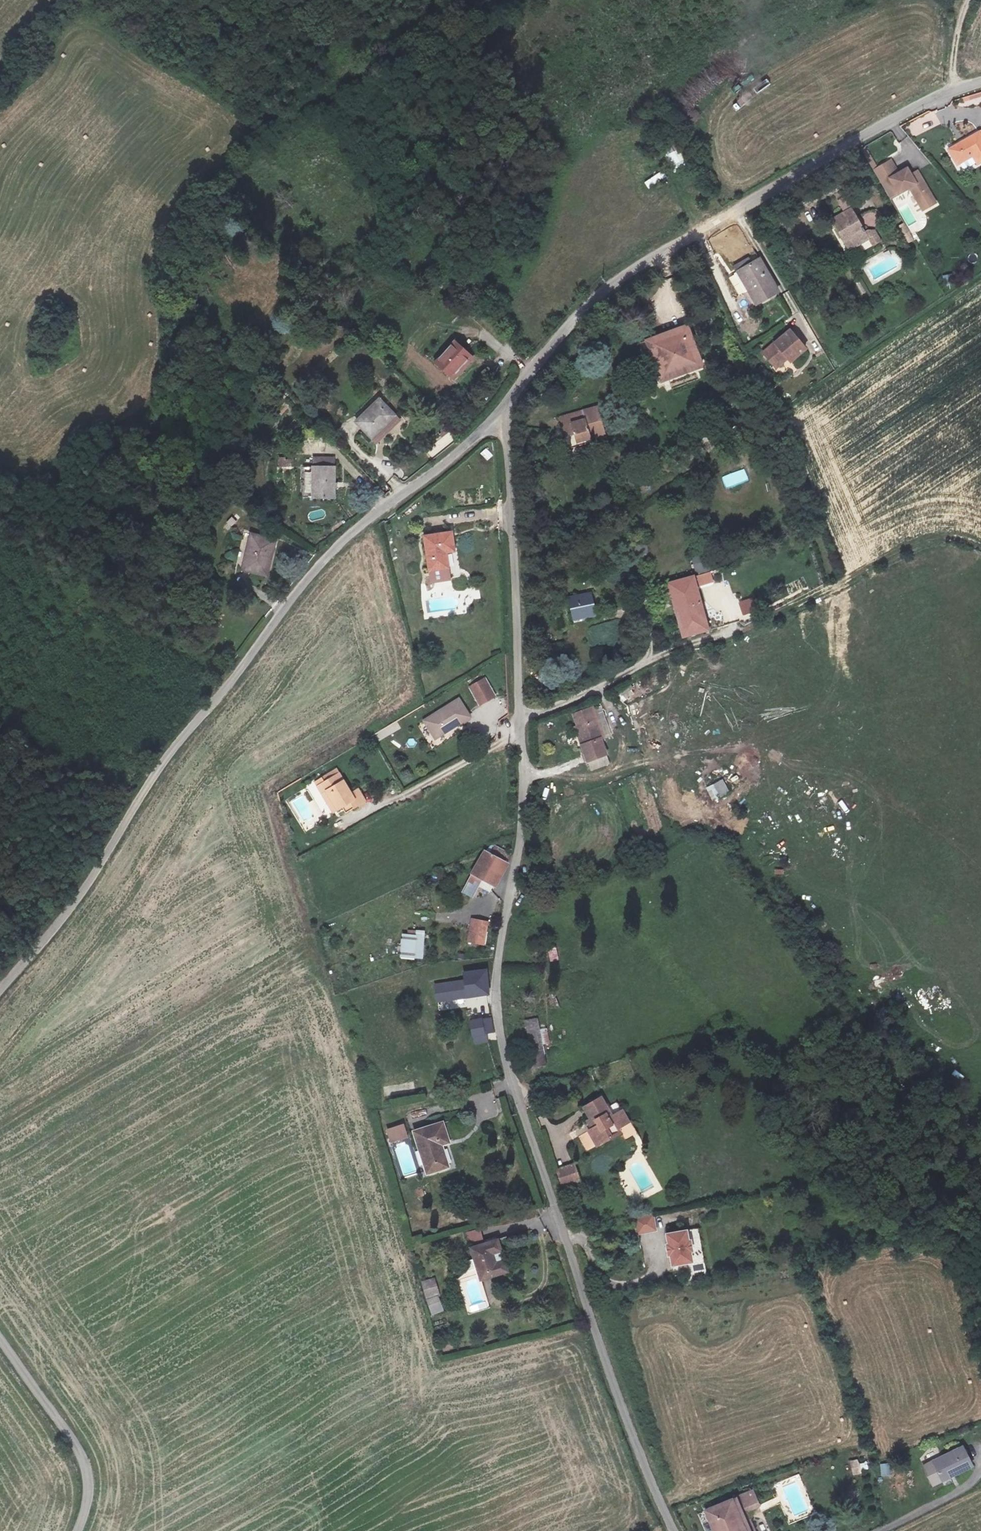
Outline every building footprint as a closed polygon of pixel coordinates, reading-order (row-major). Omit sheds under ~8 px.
[(958,99),(961,109),(980,103),(980,92),(958,99)] [(687,165),(678,146),(664,152),(672,171),(687,165)] [(945,171),(955,185),(968,176),(974,184),(980,179),(980,161),(973,150),(945,171)] [(892,159),(873,169),(890,200),(909,191),(922,215),(939,206),(919,169),(911,174),(907,167),(899,171),(892,159)] [(648,189),(667,177),(663,171),(644,182),(648,189)] [(826,239),(842,269),(863,257),(847,228),(826,239)] [(748,258),(733,266),(735,270),(750,262),(748,258)] [(780,310),(760,280),(736,296),(756,326),(780,310)] [(657,385),(703,371),(689,325),(642,340),(657,385)] [(793,352),(769,377),(784,392),(793,382),(797,386),(812,370),(793,352)] [(445,354),(425,374),(444,394),(464,374),(445,354)] [(386,425),(372,407),(345,428),(361,446),(386,425)] [(449,434),(431,447),(437,454),(454,441),(449,434)] [(593,465),(589,438),(548,445),(550,463),(561,462),(563,469),(577,467),(593,465)] [(280,458),(281,466),(290,465),(289,457),(280,458)] [(578,472),(577,467),(563,469),(561,462),(550,463),(552,476),(578,472)] [(744,468),(722,477),(727,489),(749,480),(744,468)] [(331,486),(299,485),(299,516),(331,518),(331,486)] [(432,524),(403,537),(416,569),(436,560),(430,546),(440,541),(432,524)] [(268,550),(242,547),(239,585),(265,587),(268,550)] [(694,573),(702,572),(700,556),(692,557),(694,573)] [(655,567),(642,570),(644,582),(657,579),(655,567)] [(715,568),(698,574),(702,586),(719,580),(715,568)] [(715,645),(699,589),(677,596),(694,652),(715,645)] [(739,602),(742,615),(756,612),(753,598),(739,602)] [(602,610),(573,616),(577,635),(596,632),(596,634),(607,632),(602,610)] [(469,686),(479,706),(497,696),(486,676),(469,686)] [(618,745),(605,712),(581,721),(599,771),(620,763),(614,746),(618,745)] [(464,720),(427,736),(435,755),(472,738),(464,720)] [(340,777),(318,789),(322,797),(327,795),(336,814),(350,808),(353,815),(367,808),(361,795),(352,799),(340,777)] [(712,802),(730,793),(723,779),(705,788),(712,802)] [(494,846),(490,854),(508,862),(510,853),(494,846)] [(495,889),(509,863),(508,862),(490,854),(486,853),(474,879),(465,898),(475,903),(482,883),(495,889)] [(489,923),(474,919),(472,934),(486,936),(489,923)] [(424,959),(425,930),(417,930),(417,934),(402,934),(401,959),(424,959)] [(468,995),(489,992),(488,981),(488,973),(466,974),(467,980),(452,981),(454,995),(468,995)] [(550,997),(551,1007),(559,1007),(558,997),(550,997)] [(464,1012),(465,1023),(478,1021),(476,1012),(464,1012)] [(491,1020),(478,1021),(465,1023),(466,1037),(476,1036),(477,1043),(488,1042),(487,1036),(494,1035),(491,1020)] [(545,1033),(536,1034),(546,1079),(556,1076),(552,1058),(558,1056),(555,1040),(548,1042),(545,1033)] [(613,1096),(601,1103),(607,1113),(603,1116),(607,1125),(602,1128),(600,1129),(608,1143),(630,1130),(628,1126),(639,1119),(633,1109),(624,1115),(613,1096)] [(601,1103),(595,1106),(601,1117),(597,1119),(602,1128),(607,1125),(603,1116),(607,1113),(601,1103)] [(441,1122),(412,1131),(425,1174),(447,1167),(441,1146),(448,1144),(441,1122)] [(402,1124),(388,1129),(391,1139),(405,1135),(402,1124)] [(588,1164),(569,1169),(575,1192),(594,1187),(588,1164)] [(655,1214),(636,1218),(640,1234),(658,1230),(655,1214)] [(465,1233),(469,1245),(484,1240),(480,1228),(465,1233)] [(672,1267),(697,1262),(690,1228),(666,1233),(672,1267)] [(511,1244),(484,1249),(489,1283),(518,1278),(515,1266),(506,1268),(504,1258),(513,1256),(511,1244)] [(513,1256),(504,1258),(506,1268),(515,1266),(513,1256)] [(436,1277),(422,1280),(430,1315),(444,1311),(436,1277)] [(979,1450),(937,1468),(946,1487),(956,1482),(953,1474),(964,1470),(966,1474),(980,1467),(980,1455),(979,1450)] [(744,1510),(753,1530),(761,1530),(758,1523),(773,1517),(766,1501),(751,1507),(744,1510)] [(744,1510),(720,1520),(724,1530),(753,1530),(744,1510)]
